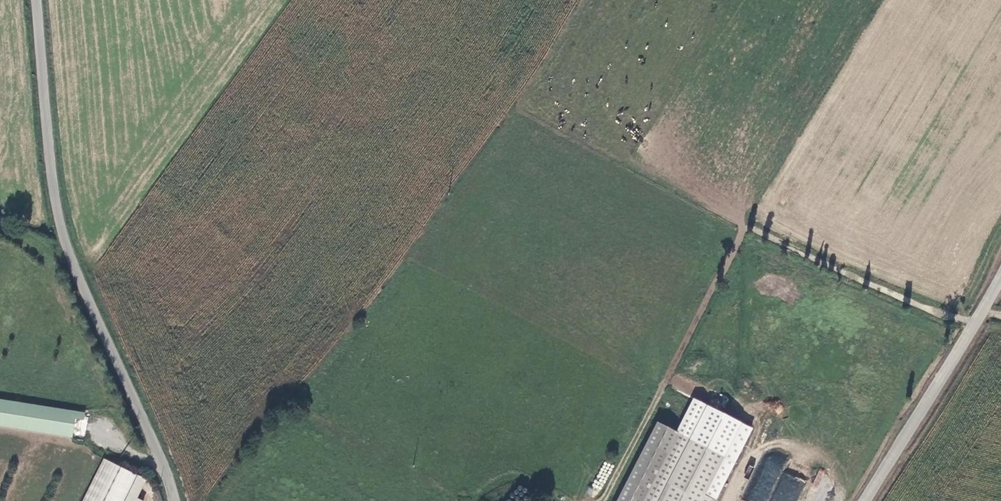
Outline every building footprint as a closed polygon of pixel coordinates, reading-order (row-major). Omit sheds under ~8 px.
[(0,400),(0,428),(71,439),(75,412),(0,400)] [(651,417),(649,421),(654,423),(670,430),(671,427),(651,417)] [(608,500),(635,500),(670,430),(654,423),(649,421),(608,500)] [(805,481),(782,472),(785,462),(768,455),(763,470),(756,467),(743,500),(745,500),(798,500),(805,481)] [(103,456),(81,500),(123,500),(136,473),(103,456)]
